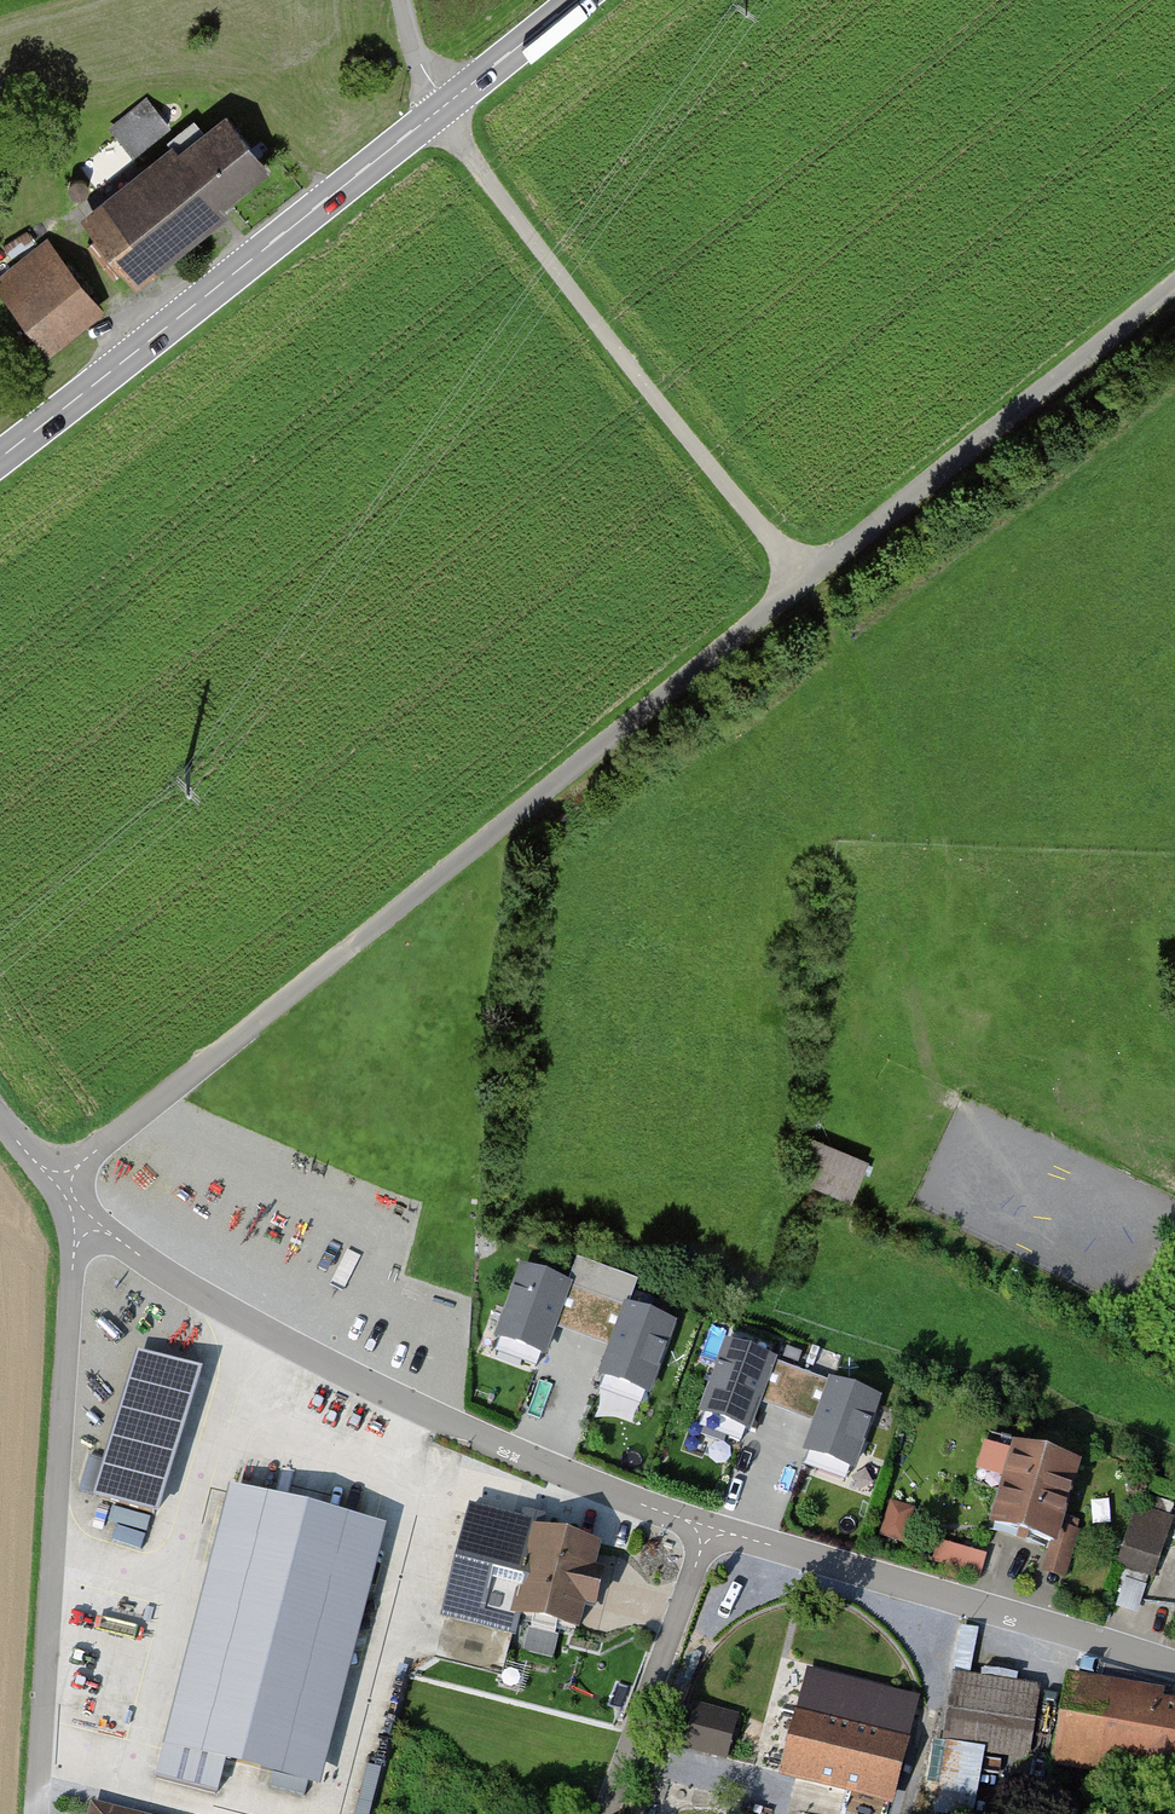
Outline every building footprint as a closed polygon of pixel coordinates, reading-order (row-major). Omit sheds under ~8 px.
[(138,155),(175,122),(148,93),(111,126),(138,155)] [(132,276),(265,170),(223,118),(90,223),(132,276)] [(101,308),(50,242),(17,268),(27,281),(7,296),(48,349),(101,308)] [(523,1270),(498,1337),(542,1354),(567,1286),(523,1270)] [(627,1309),(603,1376),(647,1392),(672,1325),(627,1309)] [(727,1345),(703,1413),(747,1429),(772,1362),(727,1345)] [(157,1523),(200,1373),(134,1354),(91,1504),(157,1523)] [(833,1384),(808,1451),(852,1468),(877,1401),(833,1384)] [(1057,1526),(1075,1466),(1017,1449),(994,1526),(1070,1548),(1075,1531),(1057,1526)] [(317,1794),(385,1528),(232,1490),(165,1755),(317,1794)] [(1174,1507),(1174,1506),(1142,1495),(1120,1564),(1153,1575),(1174,1507)] [(912,1509),(891,1503),(882,1535),(903,1541),(912,1509)] [(524,1524),(471,1511),(444,1616),(514,1633),(518,1616),(575,1631),(582,1604),(594,1607),(601,1578),(590,1575),(596,1548),(539,1533),(543,1519),(526,1515),(524,1524)] [(986,1559),(938,1544),(933,1561),(981,1575),(986,1559)] [(1122,1603),(1141,1609),(1148,1584),(1129,1578),(1122,1603)] [(534,1624),(527,1649),(558,1657),(564,1632),(534,1624)] [(784,1771),(847,1788),(840,1813),(888,1813),(917,1701),(810,1673),(784,1771)] [(1037,1692),(955,1679),(946,1739),(1028,1751),(1037,1692)] [(1059,1753),(1174,1774),(1174,1709),(1070,1690),(1059,1753)] [(735,1722),(695,1712),(686,1748),(726,1758),(735,1722)] [(357,1813),(374,1813),(383,1766),(368,1763),(357,1813)]
